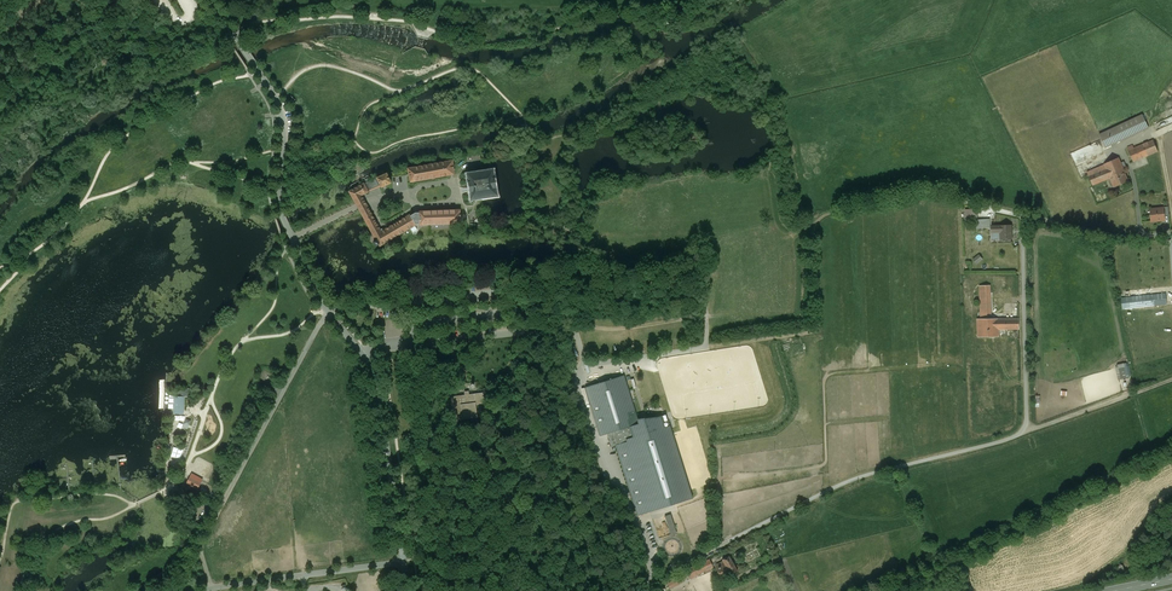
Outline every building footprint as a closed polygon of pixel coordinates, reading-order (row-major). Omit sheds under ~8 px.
[(1116,126),(1118,131),(1122,139),(1146,127),(1140,115),(1116,126)] [(1118,131),(1101,139),(1105,147),(1122,139),(1118,131)] [(1152,140),(1142,144),(1147,155),(1157,151),(1152,140)] [(1094,143),(1072,153),(1075,161),(1087,155),(1086,153),(1096,148),(1094,143)] [(1127,150),(1132,161),(1147,155),(1142,144),(1133,148),(1127,150)] [(1104,168),(1101,170),(1103,176),(1107,175),(1122,168),(1120,163),(1118,158),(1103,165),(1104,168)] [(451,160),(406,168),(409,181),(453,174),(451,160)] [(1104,168),(1103,165),(1090,170),(1092,174),(1101,170),(1104,168)] [(479,171),(466,173),(470,200),(481,198),(483,198),(497,195),(493,167),(491,167),(490,169),(483,170),(479,171)] [(1109,179),(1105,180),(1109,189),(1128,181),(1122,168),(1107,175),(1109,179)] [(1092,185),(1105,180),(1109,179),(1107,175),(1103,176),(1101,170),(1092,174),(1088,175),(1089,178),(1092,185)] [(376,177),(381,187),(391,183),(386,173),(376,177)] [(368,191),(363,183),(349,191),(352,197),(356,204),(363,200),(361,195),(368,191)] [(363,200),(356,204),(357,206),(358,208),(366,204),(365,202),(363,200)] [(367,222),(373,235),(381,230),(366,204),(358,208),(362,214),(367,222)] [(1163,208),(1150,209),(1151,221),(1158,220),(1158,221),(1160,221),(1161,220),(1164,220),(1164,218),(1163,208)] [(460,210),(419,212),(419,213),(420,224),(420,225),(460,224),(460,210)] [(420,224),(419,213),(415,213),(410,216),(415,224),(420,224)] [(381,230),(373,235),(376,239),(373,241),(376,245),(378,244),(379,245),(416,225),(415,224),(410,216),(409,214),(381,230)] [(990,219),(977,219),(978,227),(990,227),(990,219)] [(999,227),(991,227),(991,232),(1000,232),(1000,240),(1011,240),(1011,233),(1010,233),(1010,226),(999,226),(999,227)] [(981,254),(975,258),(977,262),(984,257),(981,254)] [(980,286),(980,319),(986,319),(991,319),(990,285),(980,286)] [(1166,293),(1121,298),(1122,309),(1167,304),(1166,293)] [(980,319),(977,319),(977,336),(986,336),(986,319),(980,319)] [(998,319),(991,319),(986,319),(986,336),(998,336),(998,329),(998,319)] [(1018,319),(998,319),(998,329),(1018,329),(1018,319)] [(1127,367),(1119,369),(1121,379),(1129,377),(1127,367)] [(669,426),(668,426),(665,415),(658,417),(637,420),(623,375),(585,387),(600,436),(607,434),(611,447),(614,446),(636,516),(692,499),(669,426)] [(192,389),(184,388),(184,397),(192,397),(192,389)] [(485,404),(483,393),(451,397),(454,421),(478,418),(476,405),(485,404)] [(185,397),(174,397),(173,414),(184,414),(185,397)] [(202,482),(190,476),(186,483),(198,490),(202,482)] [(671,515),(665,516),(672,536),(677,534),(671,515)] [(722,559),(723,561),(731,575),(737,571),(728,556),(722,559)] [(709,559),(686,570),(689,577),(713,567),(709,559)] [(723,561),(714,566),(722,580),(731,575),(723,561)] [(675,578),(666,582),(670,589),(678,585),(676,580),(675,578)]
